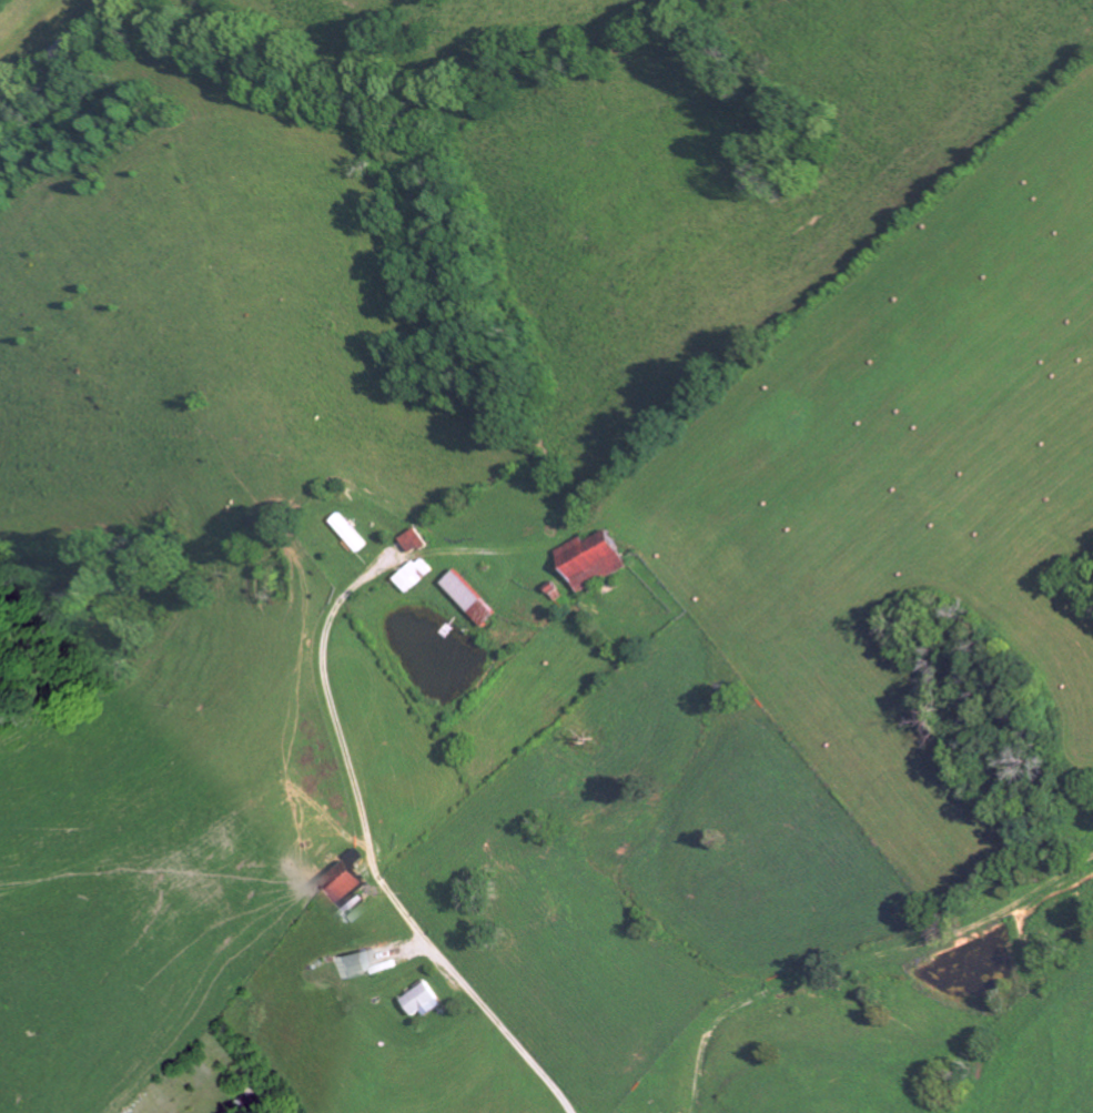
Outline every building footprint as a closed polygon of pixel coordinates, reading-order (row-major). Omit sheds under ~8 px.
[(371,544),(343,513),(334,521),(362,553),(371,544)] [(414,555),(431,545),(421,528),(404,537),(414,555)] [(588,536),(562,551),(586,593),(635,565),(614,529),(592,542),(588,536)] [(399,580),(411,594),(438,570),(425,556),(399,580)] [(503,613),(461,569),(446,583),(488,627),(503,613)] [(321,890),(342,913),(375,883),(354,860),(321,890)] [(337,959),(342,980),(376,971),(371,950),(337,959)] [(418,1017),(428,1011),(431,1016),(447,1007),(433,983),(407,998),(418,1017)]
